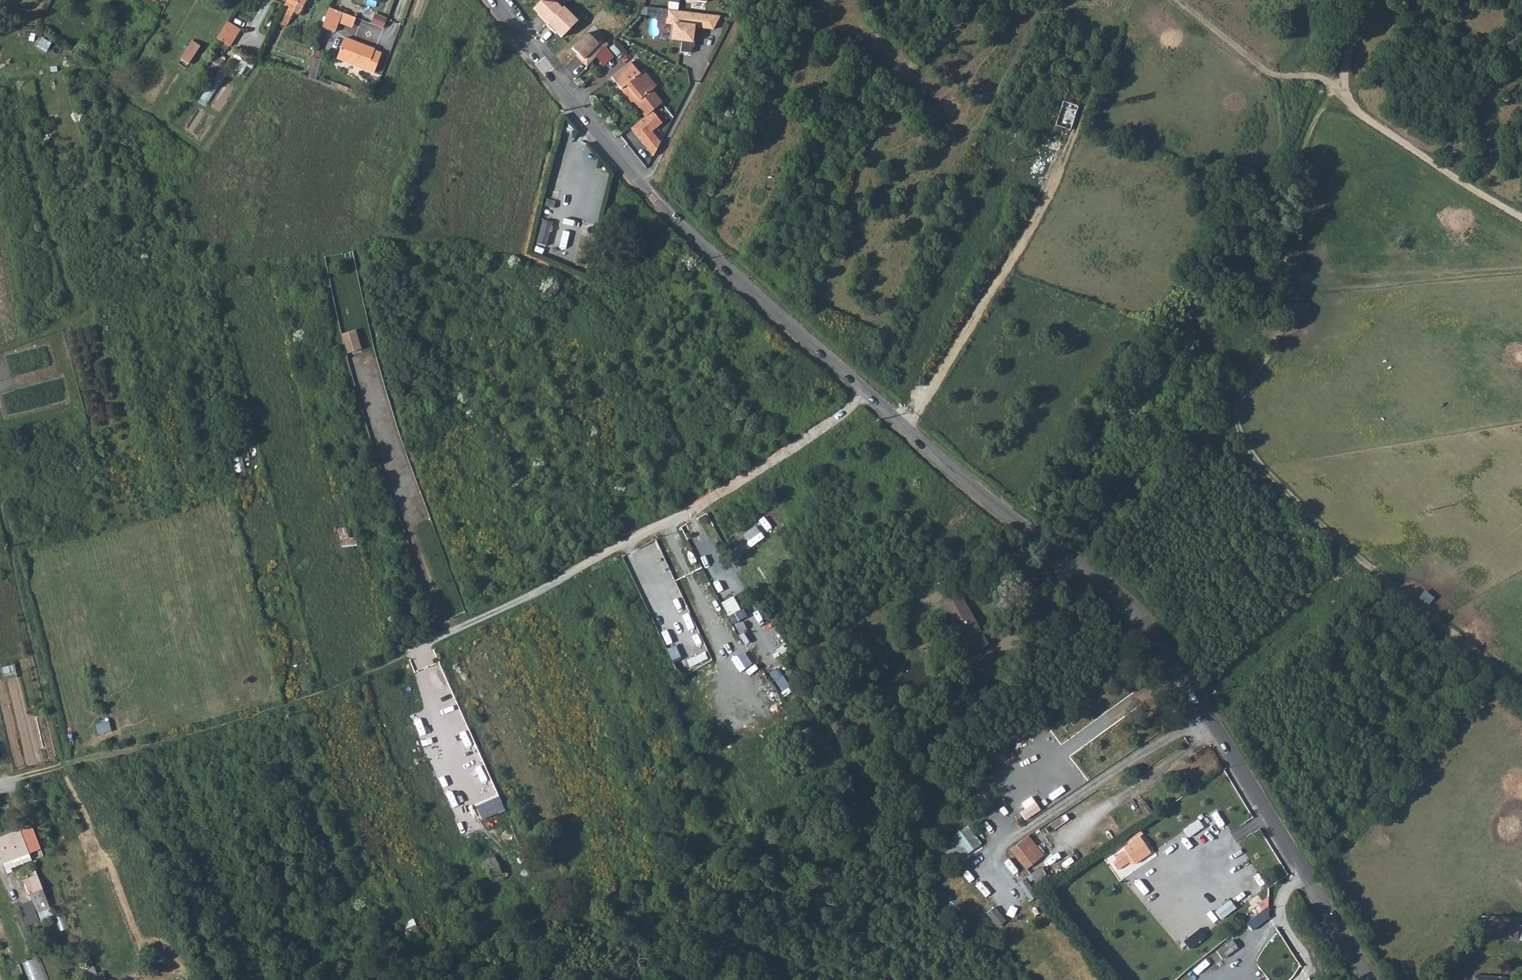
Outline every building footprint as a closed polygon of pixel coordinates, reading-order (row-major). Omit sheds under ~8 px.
[(282,7),(283,8),(292,12),(298,15),(303,6),(296,2),(297,0),(285,0),(282,7)] [(541,1),(534,8),(542,16),(541,17),(547,23),(562,7),(556,2),(556,0),(541,0),(541,1)] [(593,0),(592,0),(587,5),(594,12),(599,6),(593,0)] [(563,6),(562,7),(547,23),(546,24),(553,31),(554,29),(562,37),(578,20),(563,6)] [(289,18),(292,12),(283,8),(280,14),(289,18)] [(336,22),(340,12),(328,8),(320,28),(332,32),(336,22)] [(707,14),(685,11),(685,14),(668,12),(666,22),(674,23),(672,38),(682,40),(681,51),(691,53),(692,41),(695,42),(697,27),(705,28),(707,14)] [(350,16),(340,12),(336,22),(346,26),(350,16)] [(366,22),(378,27),(381,20),(369,15),(366,22)] [(226,22),(216,38),(229,46),(239,30),(226,22)] [(587,32),(572,47),(583,58),(581,60),(586,65),(608,44),(602,38),(598,42),(587,32)] [(373,51),(373,50),(343,38),(335,59),(372,72),(379,53),(373,51)] [(188,64),(200,46),(192,41),(180,60),(188,64)] [(651,89),(653,88),(646,80),(649,78),(642,70),(639,72),(631,61),(611,76),(621,88),(622,87),(645,115),(661,102),(651,89)] [(646,80),(653,88),(655,85),(649,78),(646,80)] [(342,332),(348,353),(363,348),(357,328),(342,332)] [(1144,358),(1148,349),(1139,346),(1136,355),(1144,358)] [(722,601),(728,614),(741,609),(735,595),(722,601)] [(946,611),(963,602),(960,598),(943,607),(946,611)] [(963,602),(946,611),(958,633),(960,632),(964,640),(962,641),(970,654),(987,645),(963,602)] [(676,643),(667,648),(680,677),(690,672),(676,643)] [(778,666),(771,670),(782,689),(789,685),(778,666)] [(472,777),(477,791),(491,786),(487,772),(472,777)] [(500,795),(477,805),(482,818),(506,809),(500,795)] [(966,825),(952,836),(957,842),(950,848),(960,860),(981,843),(966,825)] [(19,829),(0,837),(0,856),(2,862),(28,852),(19,829)] [(1126,850),(1114,857),(1116,861),(1113,863),(1117,869),(1133,859),(1136,863),(1152,851),(1138,831),(1126,838),(1129,843),(1124,847),(1126,850)] [(1031,839),(1023,844),(1037,863),(1044,857),(1031,839)] [(1012,851),(1027,870),(1037,863),(1023,844),(1012,851)] [(28,852),(2,862),(6,869),(31,859),(28,852)] [(978,882),(989,873),(979,862),(969,871),(978,882)] [(1034,878),(1043,889),(1059,877),(1055,872),(1052,874),(1048,868),(1034,878)] [(503,882),(511,878),(507,869),(498,873),(503,882)] [(41,903),(47,900),(38,875),(23,881),(29,893),(31,900),(21,904),(29,924),(54,917),(51,909),(45,906),(42,908),(41,903)] [(997,908),(1008,899),(1001,891),(990,899),(997,908)] [(65,913),(57,915),(61,929),(68,927),(65,913)] [(1489,915),(1488,923),(1505,923),(1505,915),(1489,915)] [(1505,923),(1488,923),(1488,939),(1516,940),(1516,924),(1505,923)] [(1015,940),(1025,932),(1019,924),(1009,932),(1015,940)] [(1062,953),(1073,945),(1064,932),(1053,940),(1062,953)] [(1032,964),(1044,955),(1036,943),(1024,951),(1032,964)] [(24,962),(30,979),(49,979),(40,956),(24,962)]
